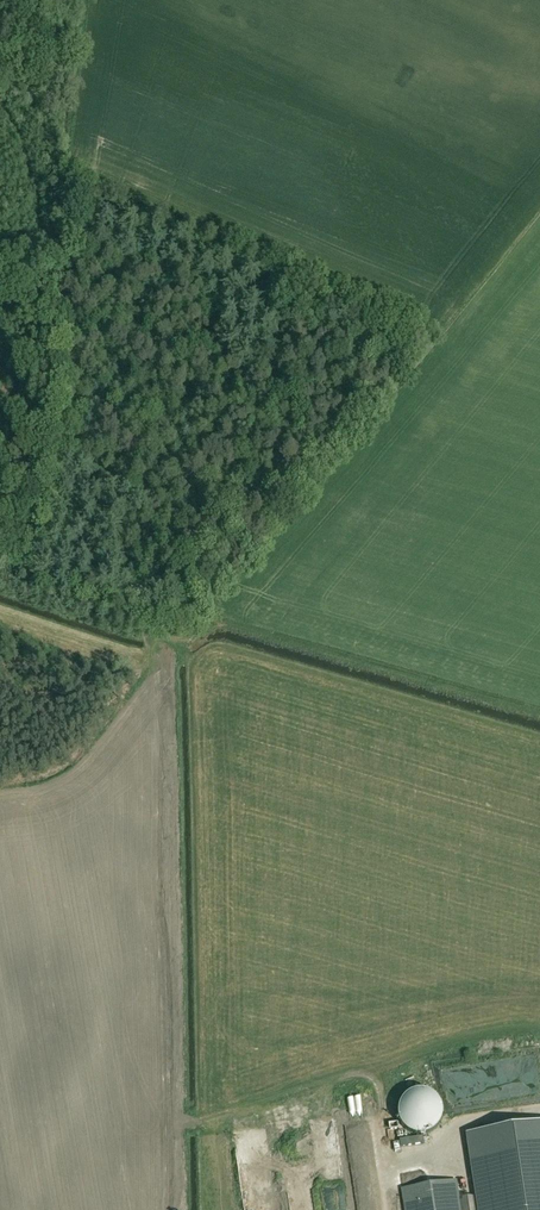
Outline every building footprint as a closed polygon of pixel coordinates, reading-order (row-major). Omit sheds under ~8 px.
[(406,1209),(461,1209),(459,1197),(405,1205),(406,1209)]
